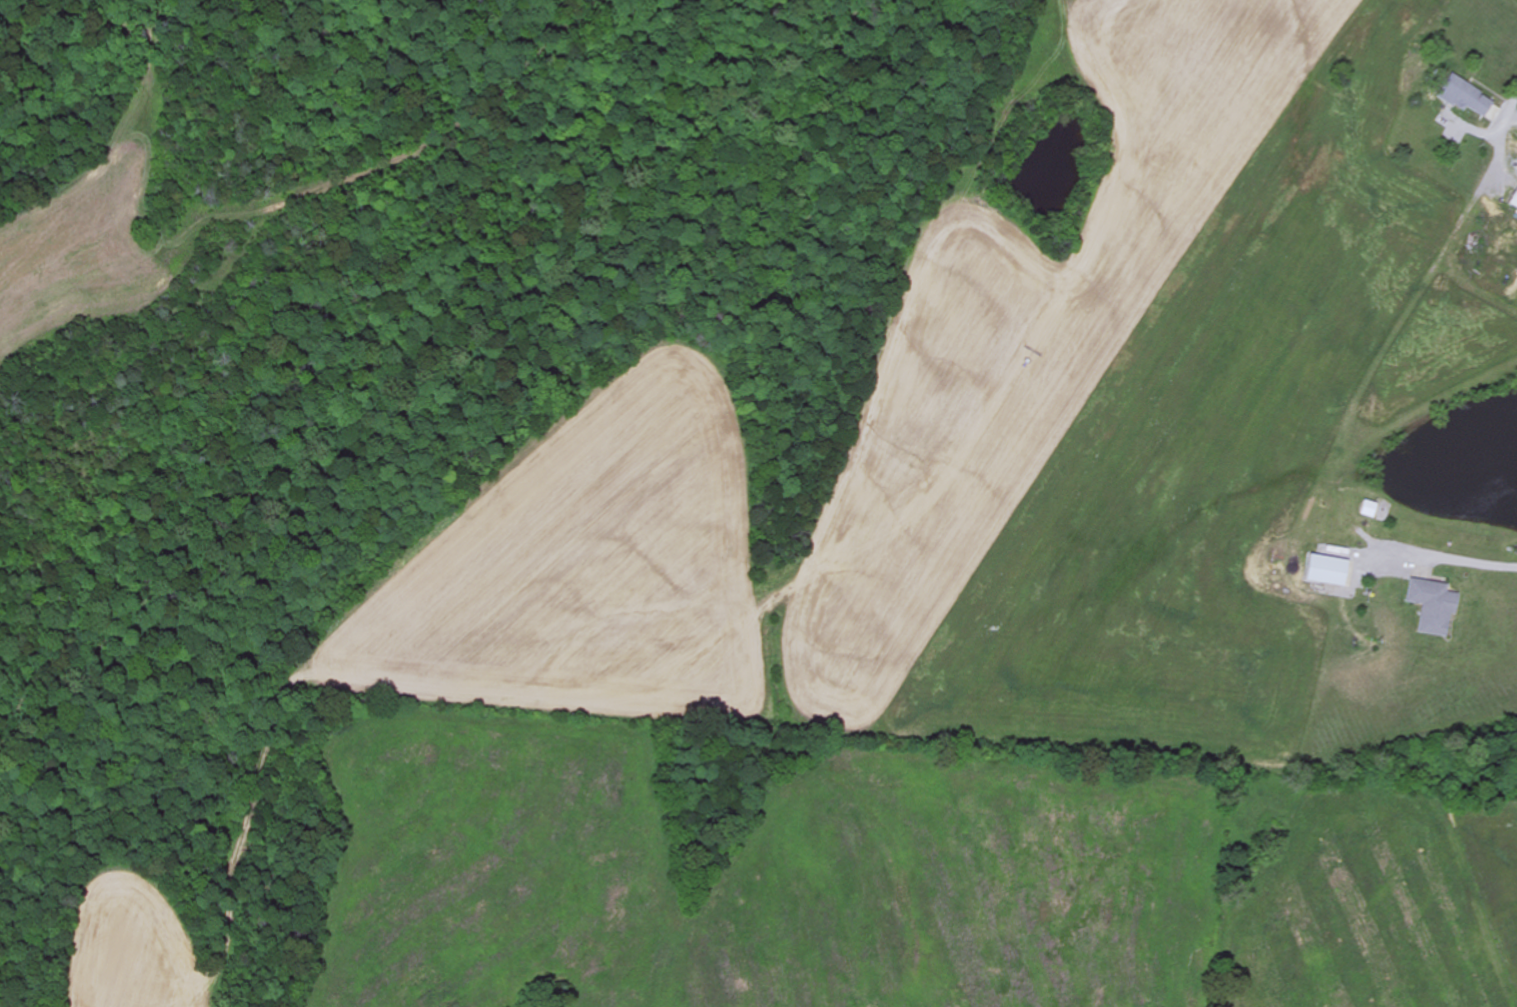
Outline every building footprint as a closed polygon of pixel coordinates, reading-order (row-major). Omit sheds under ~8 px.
[(1435,97),(1461,113),(1464,108),(1481,119),(1492,101),(1449,74),(1435,97)] [(1506,207),(1516,212),(1516,183),(1506,207)] [(1374,519),(1376,504),(1362,502),(1360,516),(1374,519)] [(1304,583),(1343,587),(1346,561),(1307,557),(1304,583)] [(1416,635),(1448,639),(1455,594),(1446,593),(1447,586),(1408,580),(1405,604),(1421,606),(1416,635)]
